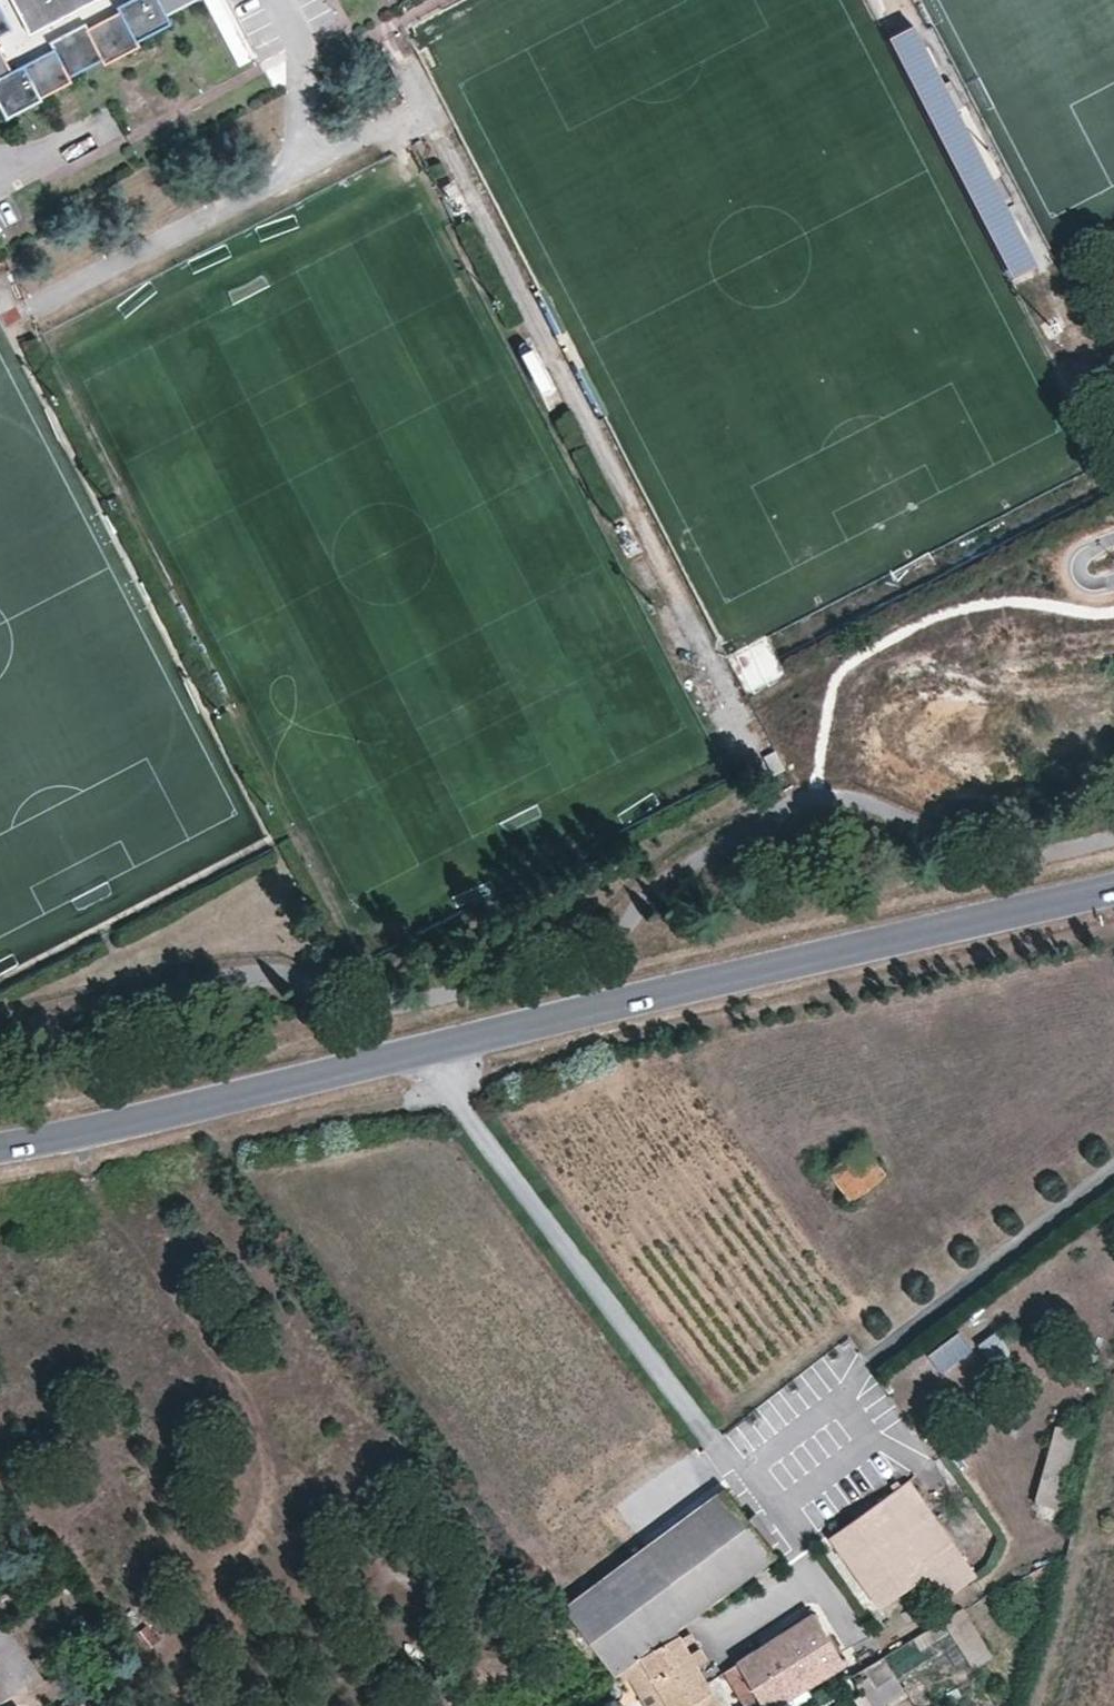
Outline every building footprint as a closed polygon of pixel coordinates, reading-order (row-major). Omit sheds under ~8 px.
[(3,113),(8,123),(84,84),(80,75),(100,65),(106,77),(152,54),(147,44),(179,28),(174,19),(212,0),(131,0),(117,7),(121,15),(90,30),(85,21),(45,41),(49,49),(12,68),(0,45),(0,107),(3,113)] [(16,32),(1,0),(0,0),(0,40),(16,32)] [(914,34),(891,45),(1015,288),(1039,277),(914,34)] [(883,1172),(862,1147),(829,1171),(850,1197),(883,1172)] [(1078,1433),(1053,1426),(1033,1504),(1057,1511),(1078,1433)] [(976,1577),(907,1479),(825,1537),(878,1610),(927,1576),(944,1599),(976,1577)] [(565,1608),(610,1667),(615,1672),(622,1667),(637,1655),(675,1628),(772,1556),(723,1490),(565,1608)] [(992,1657),(965,1613),(944,1625),(972,1670),(992,1657)] [(726,1672),(746,1705),(773,1705),(804,1687),(810,1694),(820,1688),(815,1680),(840,1665),(812,1618),(726,1672)] [(31,1689),(45,1679),(5,1624),(0,1627),(0,1701),(27,1683),(31,1689)] [(675,1628),(637,1655),(667,1705),(721,1705),(708,1684),(697,1665),(707,1659),(701,1647),(690,1652),(675,1628)] [(637,1655),(622,1667),(645,1705),(667,1705),(637,1655)] [(870,1705),(882,1705),(905,1692),(884,1659),(850,1677),(870,1705)]
